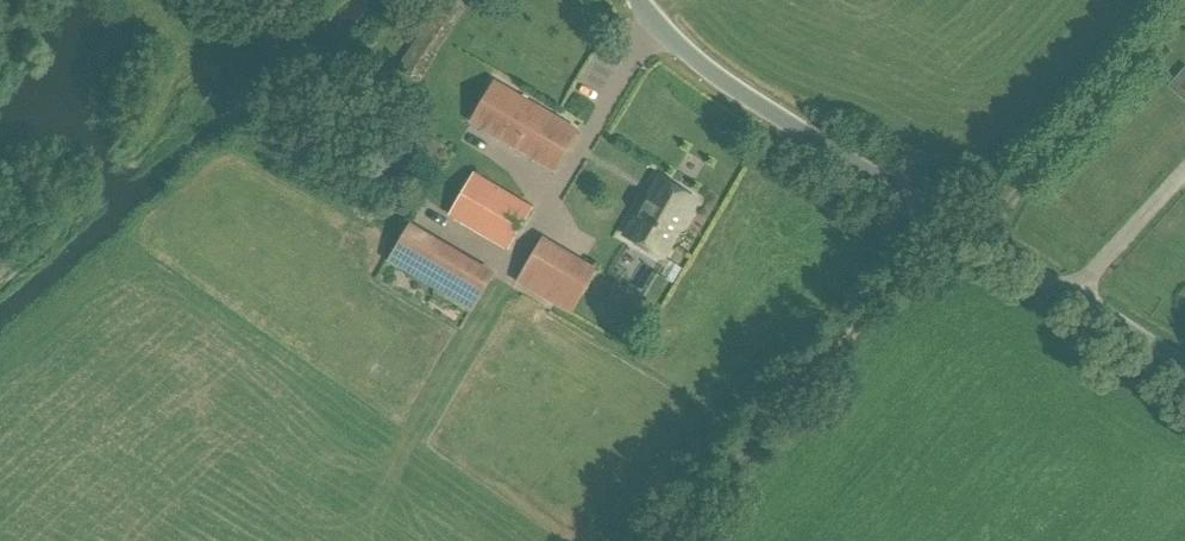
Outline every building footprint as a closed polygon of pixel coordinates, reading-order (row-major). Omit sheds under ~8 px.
[(397,68),(422,84),(472,0),(442,0),(397,68)] [(497,82),(473,123),(554,171),(578,130),(497,82)] [(475,174),(451,215),(508,248),(532,208),(475,174)] [(660,178),(626,236),(663,258),(697,200),(660,178)] [(427,248),(406,236),(390,262),(411,274),(427,248)] [(543,241),(519,282),(545,298),(570,257),(543,241)]
